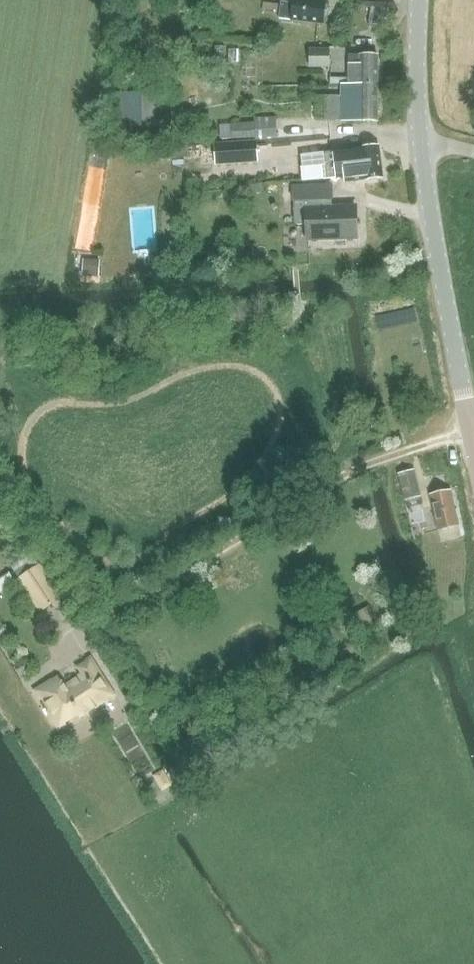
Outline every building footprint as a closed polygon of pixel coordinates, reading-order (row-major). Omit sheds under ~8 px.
[(293,3),(280,1),(278,20),(324,24),(326,1),(316,0),(293,0),(293,3)] [(279,4),(263,3),(262,12),(277,14),(279,4)] [(387,20),(389,9),(371,7),(369,25),(379,26),(381,19),(387,20)] [(330,69),(330,48),(309,48),(309,69),(330,69)] [(329,85),(344,86),(350,85),(350,88),(379,89),(379,56),(350,56),(350,78),(329,78),(329,85)] [(139,62),(125,61),(124,84),(137,85),(139,62)] [(378,121),(379,89),(350,88),(350,85),(344,86),(344,97),(328,97),(328,121),(378,121)] [(145,94),(122,94),(122,124),(145,124),(145,94)] [(229,122),(229,126),(219,126),(219,138),(229,138),(255,138),(255,122),(229,122)] [(216,164),(257,161),(255,141),(214,144),(216,164)] [(384,177),(380,146),(322,153),(322,161),(323,172),(325,179),(355,176),(356,181),(384,177)] [(327,185),(294,186),(296,222),(299,225),(308,225),(309,239),(358,237),(357,207),(331,208),(327,205),(327,185)] [(101,260),(83,259),(82,276),(100,277),(101,260)] [(405,501),(422,496),(415,469),(398,474),(405,501)] [(438,531),(460,526),(451,490),(429,495),(438,531)] [(38,565),(32,555),(12,569),(18,579),(17,580),(39,614),(63,598),(41,563),(38,565)] [(117,696),(92,656),(86,659),(86,660),(75,668),(76,670),(77,670),(79,673),(77,675),(78,676),(63,685),(58,676),(52,680),(51,678),(32,690),(38,699),(40,698),(49,710),(46,712),(57,729),(78,715),(80,719),(117,696)] [(173,785),(163,769),(152,776),(162,791),(173,785)]
